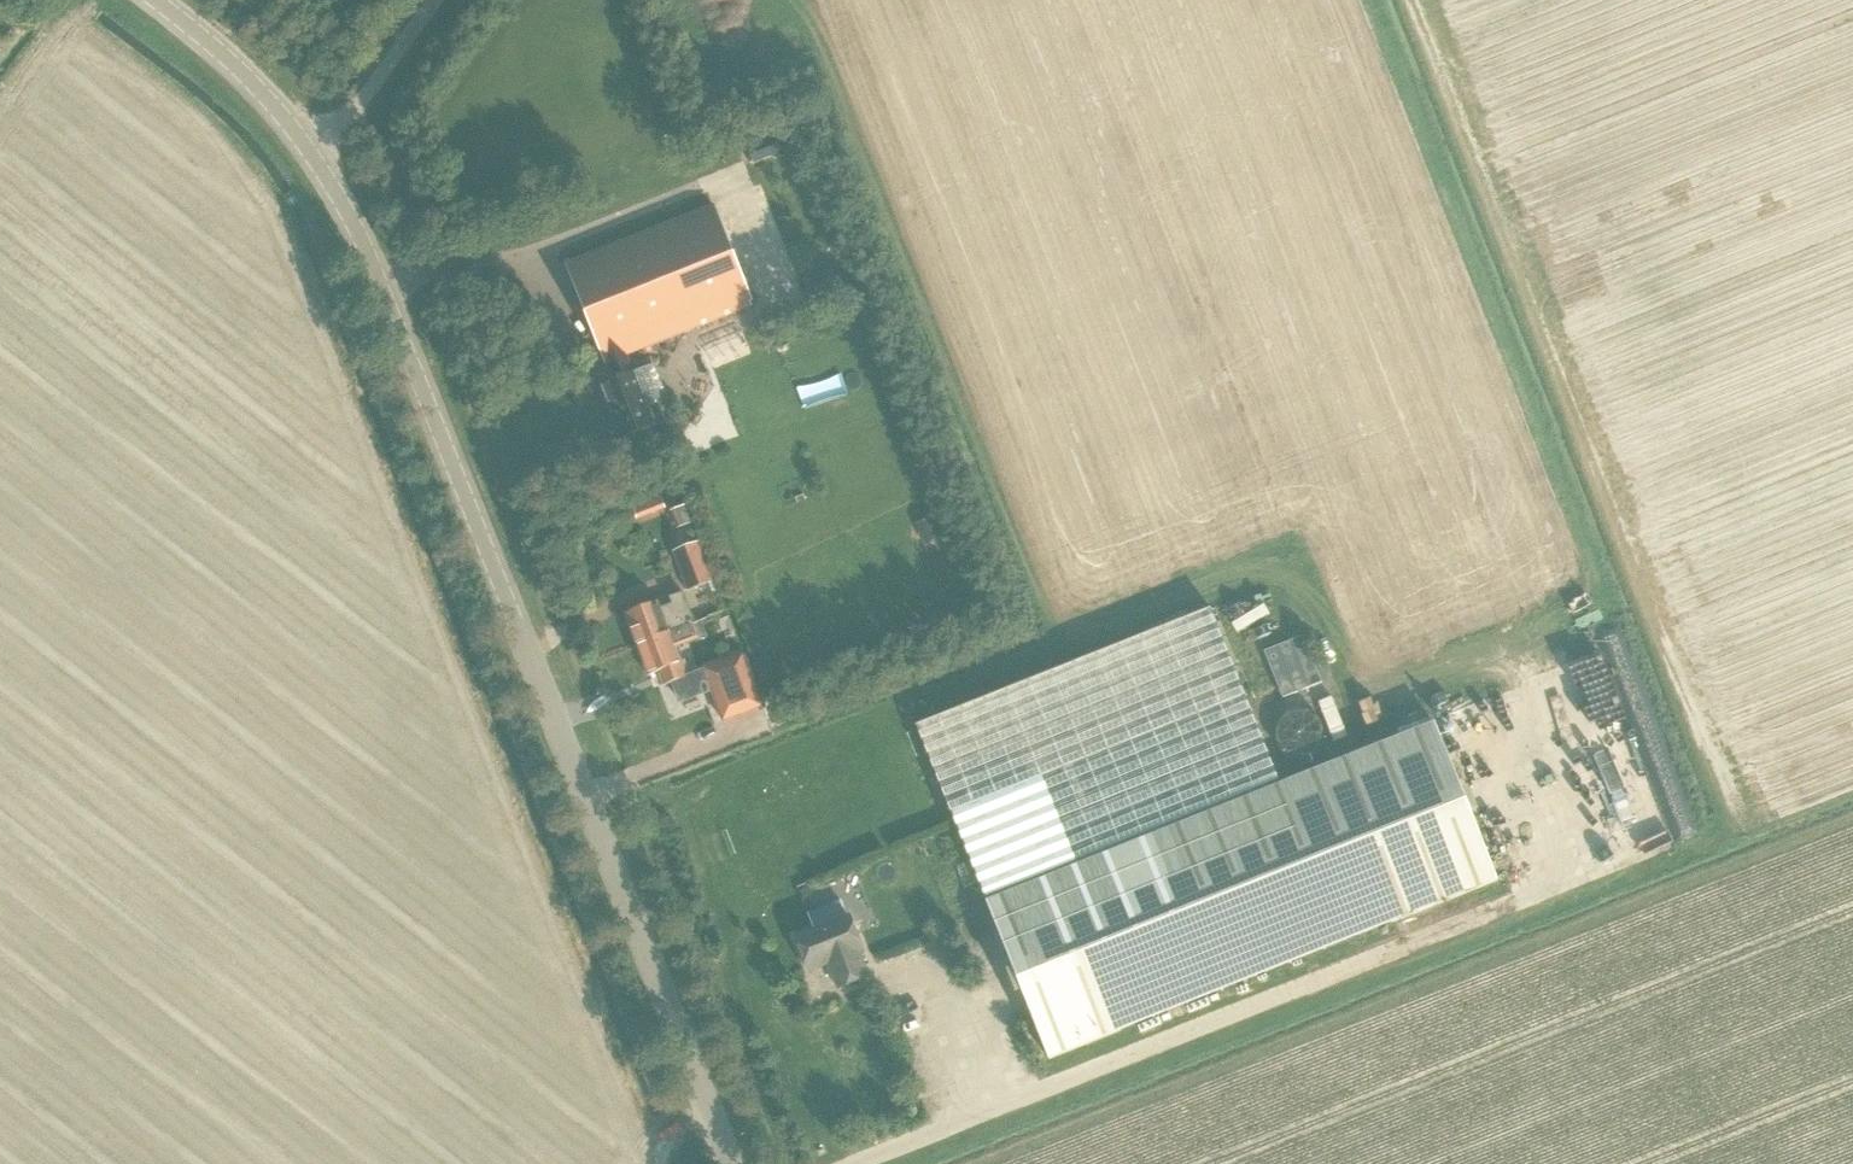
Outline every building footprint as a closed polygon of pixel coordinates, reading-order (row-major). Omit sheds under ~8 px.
[(766,142),(749,150),(754,163),(772,156),(777,158),(785,154),(789,144),(786,136),(776,133),(768,136),(766,142)] [(804,177),(817,182),(821,170),(808,165),(804,177)] [(569,260),(608,362),(630,353),(756,305),(715,203),(569,260)] [(846,237),(837,232),(830,245),(839,250),(846,237)] [(824,277),(823,283),(805,290),(811,303),(828,296),(833,298),(842,294),(846,285),(843,277),(833,273),(824,277)] [(630,353),(608,362),(614,379),(605,383),(625,438),(658,424),(651,406),(671,398),(658,364),(637,372),(630,353)] [(634,506),(639,519),(668,507),(663,495),(634,506)] [(672,510),(679,528),(694,522),(687,504),(672,510)] [(559,545),(565,560),(573,557),(577,548),(573,539),(559,545)] [(675,550),(690,590),(716,579),(701,540),(675,550)] [(627,612),(638,643),(695,621),(694,620),(696,619),(685,591),(672,596),(673,602),(663,606),(661,599),(627,612)] [(1050,1059),(1499,880),(1436,722),(1283,782),(1213,606),(917,724),(1050,1059)] [(638,643),(650,674),(666,668),(671,682),(693,674),(688,661),(684,662),(678,646),(701,637),(695,621),(638,643)] [(1252,646),(1266,684),(1306,669),(1292,631),(1252,646)] [(756,682),(751,669),(743,650),(704,665),(712,684),(713,683),(718,696),(756,682)] [(1319,737),(1334,734),(1322,691),(1308,695),(1319,737)] [(768,713),(760,693),(721,707),(728,728),(768,713)] [(810,971),(829,963),(839,988),(870,976),(860,951),(864,950),(850,915),(849,916),(842,900),(810,913),(816,929),(797,936),(810,971)]
